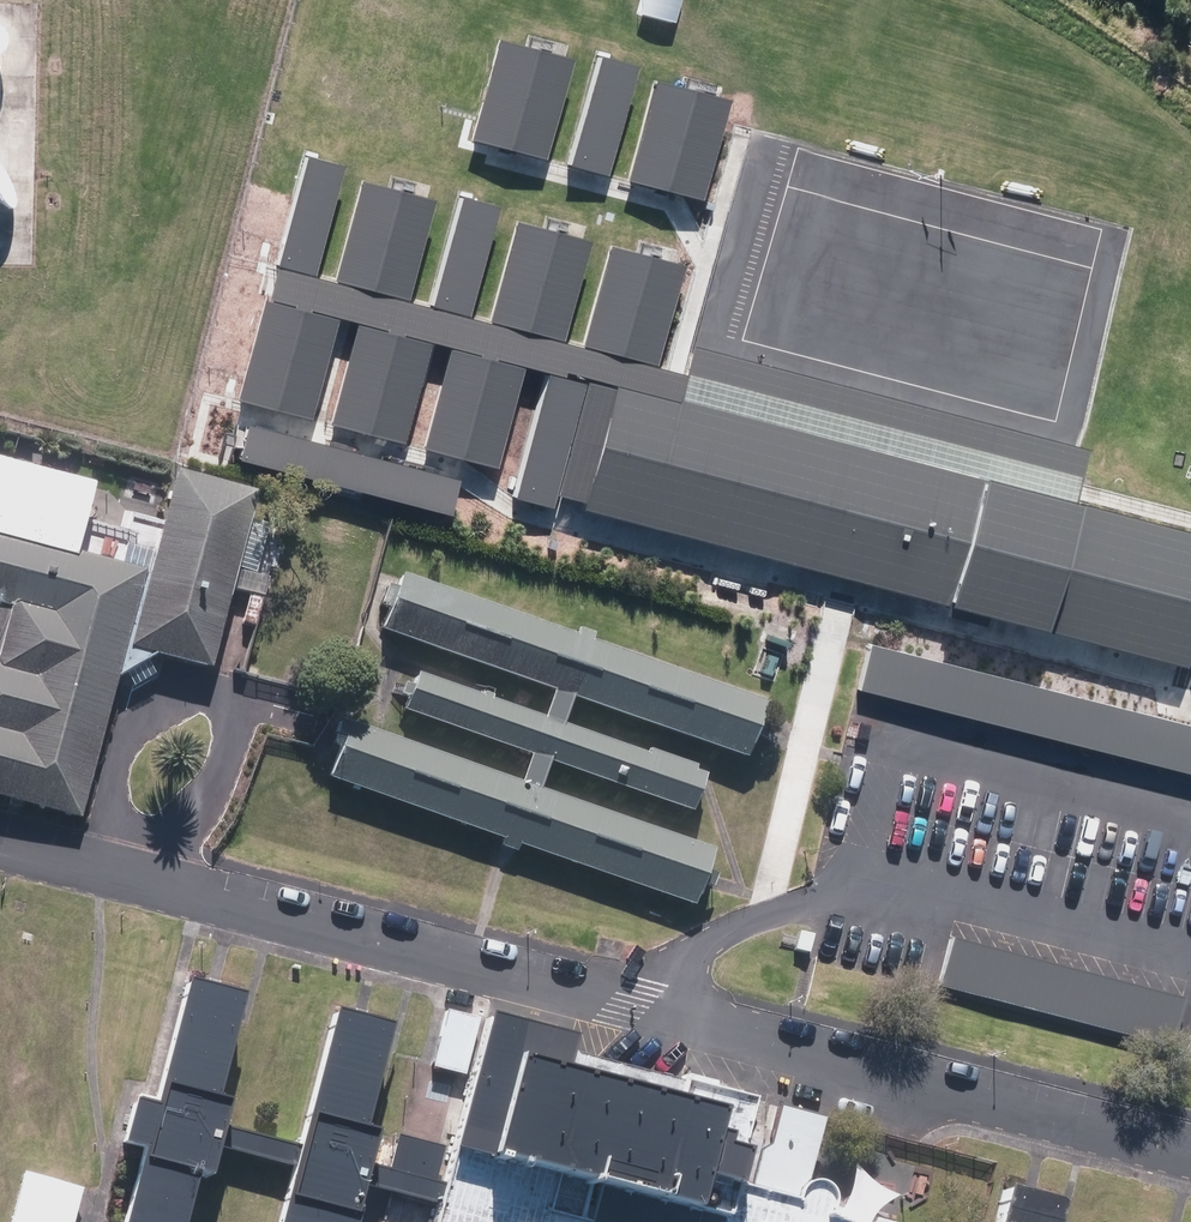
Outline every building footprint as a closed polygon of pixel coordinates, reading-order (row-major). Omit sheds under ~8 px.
[(639,12),(676,22),(681,0),(642,0),(639,12)] [(475,108),(469,133),(541,151),(565,54),(493,36),(475,108)] [(599,52),(570,157),(615,169),(643,64),(599,52)] [(651,77),(627,174),(699,192),(723,95),(651,77)] [(298,196),(280,264),(311,272),(339,165),(308,157),(298,196)] [(363,174),(339,271),(411,289),(435,192),(363,174)] [(463,192),(435,299),(466,308),(494,201),(463,192)] [(515,221),(491,318),(563,336),(588,239),(515,221)] [(610,245),(586,341),(658,359),(682,263),(610,245)] [(263,298),(239,395),(311,413),(335,316),(263,298)] [(358,319),(334,416),(406,433),(430,337),(358,319)] [(1190,662),(1190,518),(1075,489),(1079,472),(1087,443),(1081,442),(695,343),(681,397),(548,363),(516,487),(553,497),(555,490),(579,496),(577,505),(1190,662)] [(455,346),(431,443),(503,461),(527,364),(455,346)] [(248,416),(238,451),(451,508),(460,473),(248,416)] [(78,814),(87,783),(94,760),(112,697),(149,572),(79,552),(100,480),(0,451),(0,792),(65,811),(78,814)] [(134,652),(213,672),(234,593),(252,597),(245,626),(255,629),(277,546),(248,539),(258,497),(178,477),(134,652)] [(514,851),(686,911),(699,880),(703,872),(709,855),(534,794),(544,768),(686,816),(700,782),(700,781),(687,777),(690,770),(642,754),(640,760),(557,730),(566,704),(738,765),(750,734),(760,708),(390,577),(371,636),(389,642),(546,698),(537,724),(487,706),(472,701),(409,679),(405,689),(400,700),(400,703),(397,718),(523,761),(513,787),(334,727),(332,726),(326,741),(334,744),(327,760),(322,784),(497,845),(496,850),(500,852),(512,857),(514,851)] [(1190,770),(1190,723),(867,642),(856,687),(1190,770)] [(935,990),(1169,1050),(1181,1004),(947,944),(935,990)] [(438,1187),(363,1171),(373,1133),(362,1122),(382,1036),(342,1025),(329,1022),(324,1020),(320,1019),(317,1021),(308,1057),(286,1142),(258,1135),(231,1127),(230,1123),(229,1117),(227,1113),(231,1100),(227,1099),(223,1098),(220,1094),(218,1090),(218,1086),(236,1002),(170,987),(147,1082),(141,1109),(128,1105),(125,1114),(117,1112),(111,1136),(109,1143),(106,1156),(128,1161),(111,1221),(172,1221),(181,1189),(181,1187),(191,1190),(202,1150),(214,1153),(279,1169),(282,1171),(270,1211),(268,1221),(342,1221),(350,1194),(351,1188),(431,1210),(438,1187)] [(435,1066),(466,1073),(480,1016),(449,1008),(435,1066)] [(557,1067),(564,1041),(482,1019),(438,1187),(436,1190),(431,1210),(428,1221),(759,1221),(850,1221),(820,1214),(823,1209),(822,1197),(815,1188),(804,1185),(798,1186),(794,1189),(811,1122),(673,1086),(670,1096),(557,1067)] [(86,1185),(26,1170),(13,1221),(76,1221),(86,1185)] [(1044,1212),(993,1198),(988,1197),(984,1213),(982,1221),(1042,1221),(1044,1212)]
